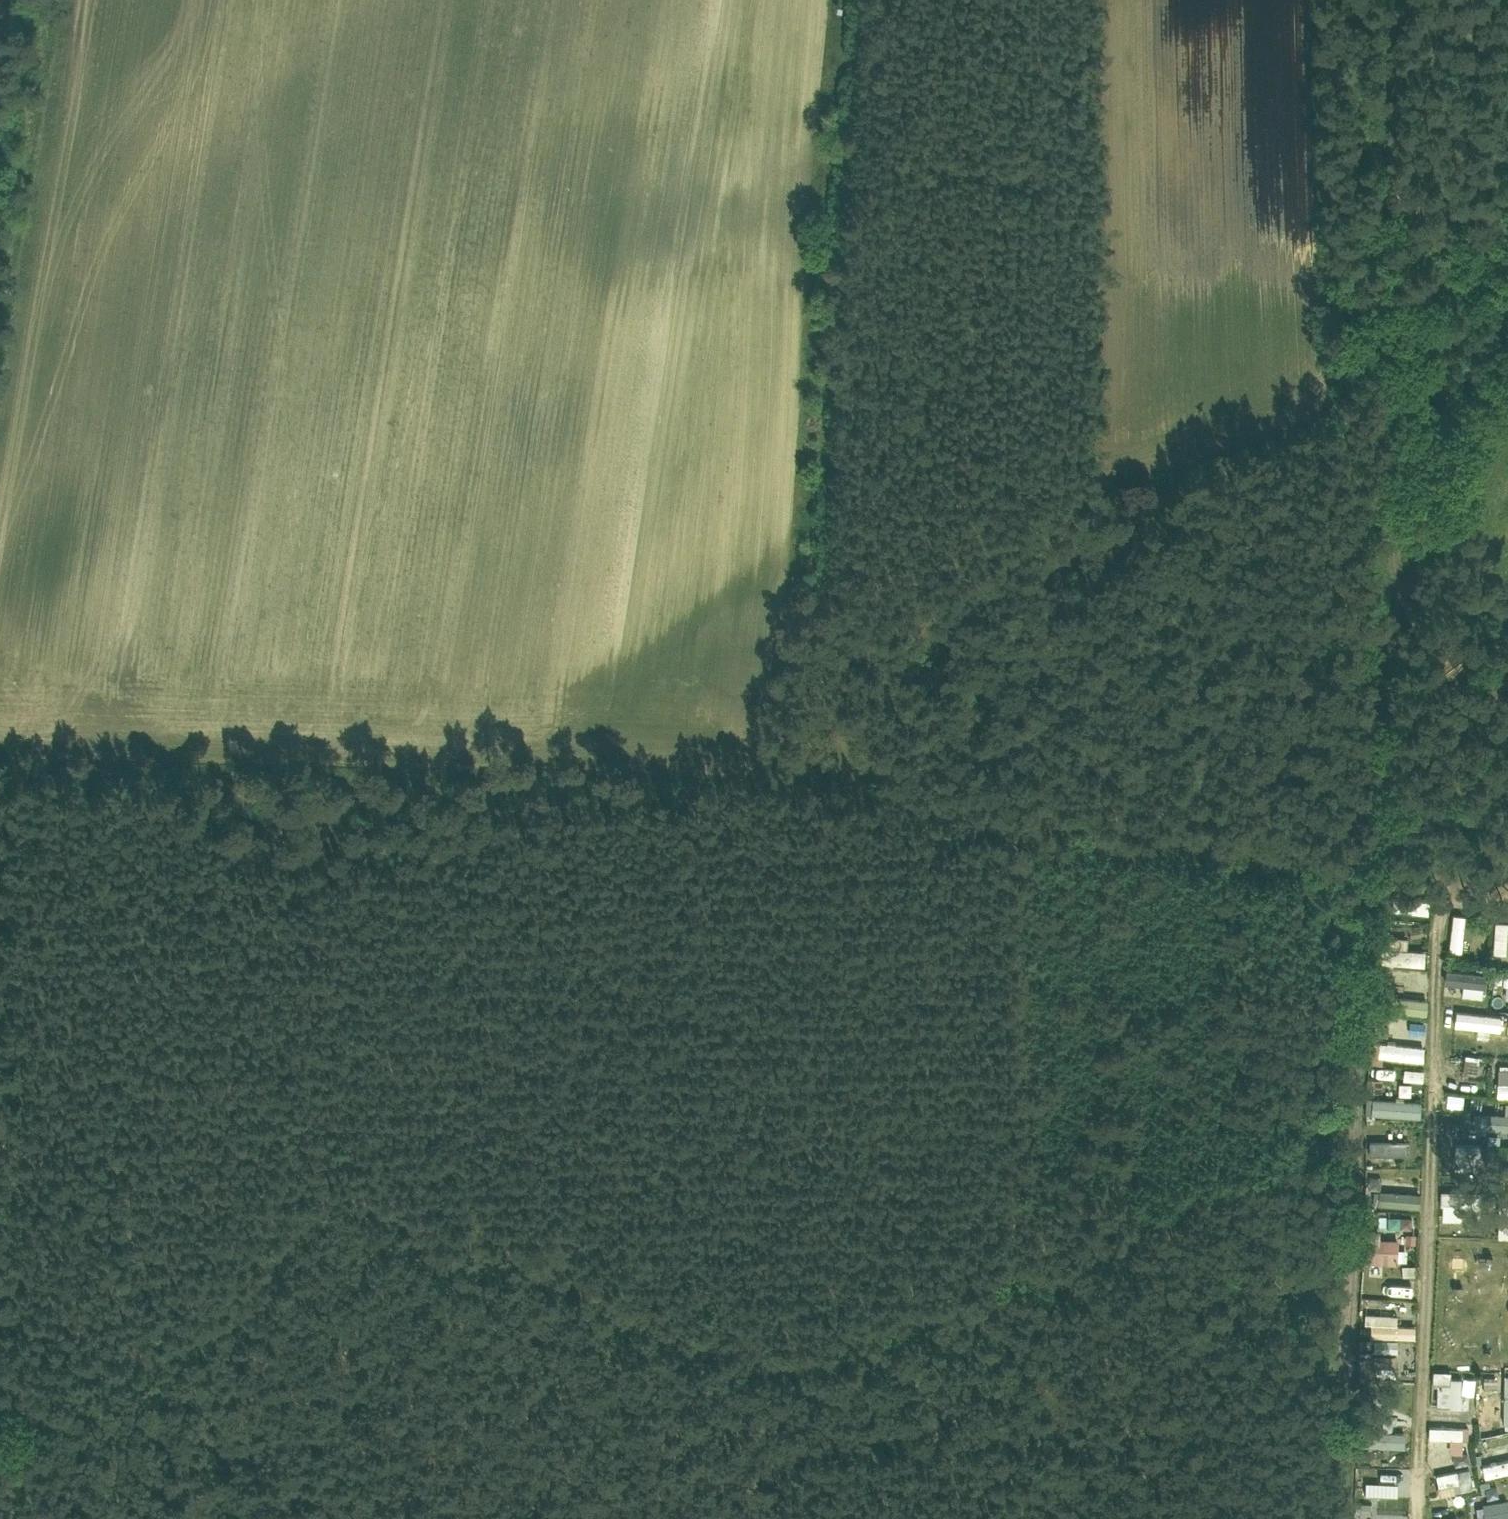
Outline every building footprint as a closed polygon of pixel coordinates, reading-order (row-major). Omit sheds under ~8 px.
[(1395,896),(1393,910),(1430,915),(1431,900),(1395,896)] [(1464,950),(1464,914),(1451,914),(1451,950),(1464,950)] [(1467,915),(1464,938),(1473,939),(1476,916),(1467,915)] [(1507,954),(1507,922),(1495,922),(1494,954),(1507,954)] [(1382,949),(1382,966),(1427,966),(1427,949),(1382,949)] [(1429,968),(1381,967),(1381,986),(1428,988),(1429,968)] [(1462,997),(1486,997),(1486,971),(1444,970),(1444,985),(1463,985),(1462,997)] [(1381,997),(1381,1012),(1428,1013),(1428,997),(1381,997)] [(1500,1032),(1502,1016),(1456,1010),(1454,1025),(1500,1032)] [(1373,1040),(1371,1057),(1424,1063),(1426,1047),(1373,1040)] [(1466,1055),(1464,1071),(1477,1073),(1479,1057),(1466,1055)] [(1497,1096),(1507,1096),(1507,1068),(1497,1068),(1497,1096)] [(1477,1093),(1479,1082),(1462,1080),(1461,1091),(1477,1093)] [(1371,1116),(1421,1116),(1421,1099),(1371,1099),(1371,1116)] [(1507,1130),(1507,1113),(1473,1113),(1473,1130),(1507,1130)] [(1398,1139),(1370,1138),(1370,1154),(1398,1154),(1398,1139)] [(1421,1206),(1421,1191),(1379,1191),(1378,1205),(1421,1206)] [(1482,1218),(1482,1193),(1442,1193),(1442,1218),(1482,1218)] [(1507,1236),(1507,1208),(1497,1207),(1497,1236),(1507,1236)] [(1398,1263),(1398,1237),(1380,1237),(1380,1230),(1364,1229),(1364,1263),(1398,1263)] [(1361,1281),(1360,1296),(1414,1297),(1414,1281),(1361,1281)] [(1388,1314),(1412,1315),(1412,1302),(1388,1302),(1388,1314)] [(1416,1337),(1416,1325),(1397,1325),(1397,1314),(1369,1314),(1369,1337),(1416,1337)] [(1396,1354),(1360,1357),(1361,1377),(1398,1375),(1396,1354)] [(1450,1379),(1449,1370),(1434,1371),(1436,1408),(1473,1406),(1472,1378),(1450,1379)] [(1449,1453),(1465,1453),(1465,1427),(1428,1426),(1428,1438),(1449,1438),(1449,1453)] [(1363,1446),(1405,1446),(1405,1431),(1363,1430),(1363,1446)] [(1481,1464),(1484,1478),(1507,1472),(1507,1458),(1481,1464)] [(1475,1487),(1471,1467),(1435,1474),(1438,1494),(1475,1487)] [(1407,1504),(1407,1478),(1358,1478),(1358,1492),(1375,1492),(1375,1504),(1407,1504)] [(1505,1508),(1504,1499),(1481,1502),(1483,1518),(1507,1518),(1507,1508),(1505,1508)]
